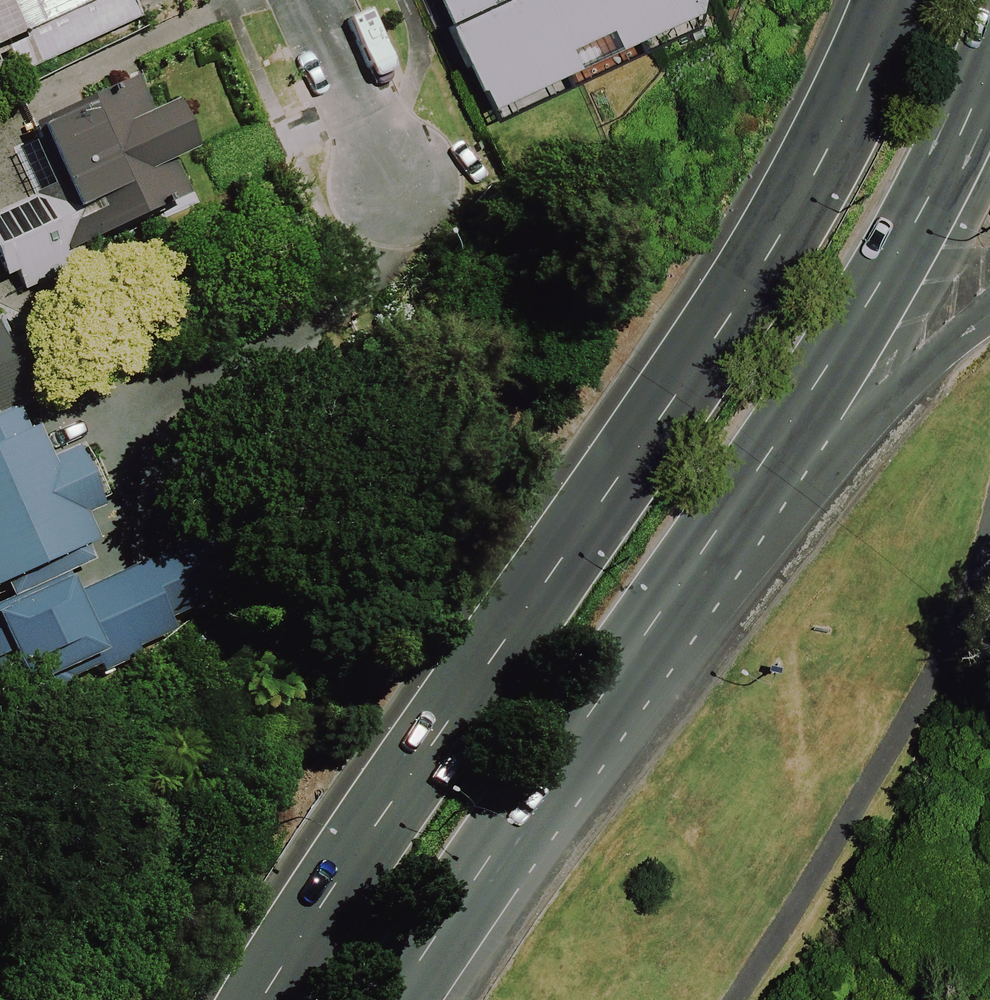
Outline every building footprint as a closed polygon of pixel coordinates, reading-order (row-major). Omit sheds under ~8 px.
[(135,18),(127,0),(0,0),(0,35),(16,71),(135,18)] [(499,96),(712,0),(455,0),(499,96)] [(126,80),(25,126),(53,186),(0,209),(0,277),(11,272),(20,292),(104,254),(95,234),(179,196),(164,163),(185,153),(163,104),(142,114),(126,80)] [(24,394),(0,340),(0,405),(24,394)] [(5,598),(87,561),(80,547),(90,542),(78,515),(94,508),(67,449),(43,460),(28,428),(21,431),(11,410),(0,415),(0,587),(5,598)] [(0,602),(0,695),(8,713),(67,687),(63,677),(77,671),(79,674),(93,667),(96,674),(134,657),(131,650),(170,633),(163,619),(189,607),(162,550),(70,592),(62,574),(0,602)]
